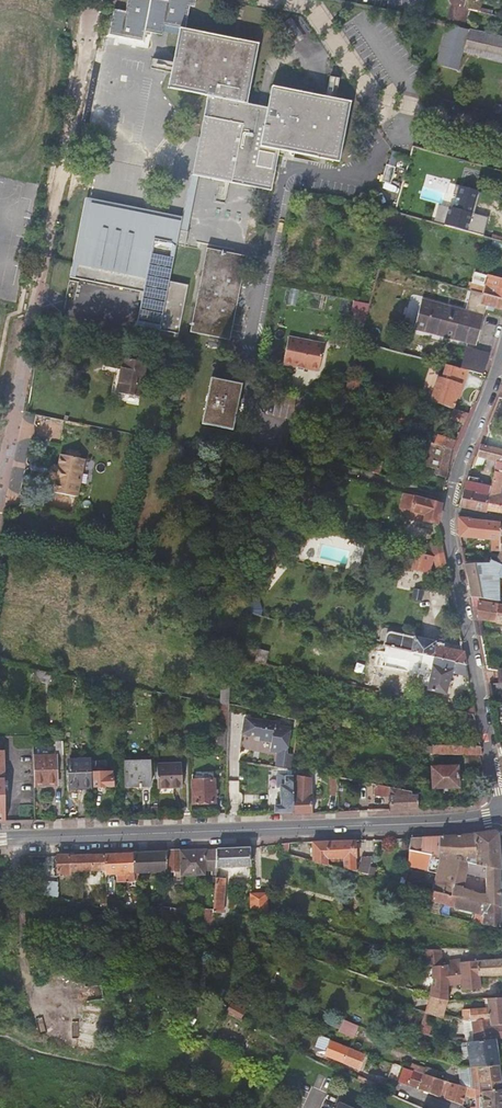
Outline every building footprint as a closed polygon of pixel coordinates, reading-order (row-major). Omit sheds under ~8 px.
[(142,40),(144,30),(162,35),(163,31),(179,34),(177,38),(168,88),(207,95),(192,175),(270,190),(278,149),(338,161),(350,101),(271,86),(267,107),(246,103),(258,43),(185,29),(189,5),(195,6),(196,0),(167,0),(167,1),(165,0),(127,0),(125,11),(113,8),(109,34),(142,40)] [(450,4),(451,5),(453,5),(467,8),(486,13),(487,9),(475,6),(476,0),(475,0),(448,0),(450,4)] [(445,25),(461,28),(467,8),(453,5),(451,5),(450,4),(445,24),(445,25)] [(445,25),(435,63),(457,69),(463,49),(468,30),(461,28),(445,25)] [(463,49),(501,60),(501,37),(469,30),(468,30),(463,49)] [(336,97),(341,78),(331,76),(327,95),(336,97)] [(500,115),(501,109),(501,106),(492,104),(490,112),(494,113),(500,115)] [(391,151),(388,164),(394,165),(394,166),(398,153),(391,151)] [(399,153),(397,161),(406,163),(408,156),(399,153)] [(393,170),(384,168),(381,179),(390,182),(393,170)] [(226,200),(228,182),(220,181),(218,199),(226,200)] [(443,225),(482,236),(486,219),(472,215),(478,193),(476,192),(476,191),(454,185),(451,195),(455,196),(452,208),(448,207),(443,225)] [(84,200),(72,265),(78,266),(88,218),(152,230),(153,223),(187,230),(189,220),(84,200)] [(395,211),(385,209),(381,225),(390,228),(395,211)] [(390,228),(389,231),(400,233),(405,214),(395,211),(390,228)] [(152,230),(88,218),(78,266),(72,265),(69,279),(141,293),(136,323),(178,331),(188,284),(169,280),(176,243),(185,245),(187,230),(153,223),(152,230)] [(493,239),(491,246),(501,249),(501,241),(493,239)] [(206,248),(200,276),(190,332),(229,339),(245,256),(206,248)] [(474,272),(472,283),(483,286),(486,276),(474,272)] [(486,276),(483,286),(472,283),(469,282),(467,289),(470,290),(501,299),(501,280),(486,276)] [(501,309),(501,299),(470,290),(465,311),(420,300),(414,328),(475,344),(486,305),(501,309)] [(355,301),(353,310),(359,310),(362,302),(355,301)] [(370,304),(362,302),(359,310),(367,312),(370,304)] [(359,310),(352,331),(361,334),(367,312),(359,310)] [(283,364),(319,372),(325,343),(289,336),(283,364)] [(460,368),(482,374),(487,354),(466,348),(460,368)] [(115,370),(111,391),(139,397),(146,363),(123,358),(121,370),(115,370)] [(450,371),(451,366),(445,364),(441,377),(437,376),(429,401),(453,408),(456,398),(460,384),(463,384),(465,379),(454,374),(454,372),(450,371)] [(465,379),(468,371),(460,368),(451,366),(450,371),(454,372),(454,374),(465,379)] [(232,430),(239,397),(242,383),(210,377),(201,423),(232,430)] [(138,405),(139,397),(111,391),(109,399),(138,405)] [(468,413),(453,408),(451,418),(464,423),(468,415),(468,413)] [(451,450),(457,437),(449,435),(448,438),(437,434),(432,443),(429,442),(427,450),(418,448),(414,462),(436,469),(435,474),(446,477),(451,450)] [(472,467),(480,468),(484,458),(495,461),(493,470),(501,472),(501,449),(480,444),(480,445),(472,467)] [(75,495),(83,455),(78,454),(79,450),(76,447),(69,445),(65,447),(64,451),(59,450),(57,462),(53,461),(50,463),(48,472),(50,475),(54,476),(51,491),(75,495)] [(375,459),(371,472),(380,475),(382,465),(383,461),(375,459)] [(353,467),(364,470),(366,464),(355,461),(353,467)] [(500,489),(501,480),(501,472),(493,470),(490,487),(486,511),(501,513),(501,490),(500,489)] [(486,511),(490,487),(476,484),(476,483),(470,482),(469,483),(466,482),(464,487),(459,506),(486,511)] [(411,509),(418,511),(424,512),(423,519),(437,523),(441,502),(414,496),(409,495),(404,493),(401,506),(411,509)] [(457,517),(458,536),(490,539),(491,547),(491,550),(498,550),(499,540),(500,524),(501,522),(457,517)] [(411,551),(416,552),(419,544),(408,541),(407,550),(411,551)] [(444,558),(441,541),(431,543),(434,556),(444,558)] [(416,552),(411,551),(407,567),(430,573),(431,568),(445,566),(444,558),(434,556),(416,552)] [(497,600),(497,577),(501,578),(501,565),(494,562),(489,560),(489,562),(464,564),(470,595),(497,600)] [(414,590),(412,598),(419,600),(421,591),(414,590)] [(253,595),(242,609),(261,614),(262,610),(258,600),(253,595)] [(497,600),(470,595),(472,606),(477,606),(477,619),(495,622),(497,604),(497,600)] [(465,664),(463,651),(435,645),(435,642),(386,630),(383,645),(400,649),(406,650),(434,657),(465,664)] [(269,651),(258,648),(255,661),(266,663),(269,651)] [(465,664),(434,657),(427,689),(445,693),(451,671),(453,671),(453,673),(468,676),(465,664)] [(30,669),(30,680),(51,683),(52,673),(30,669)] [(60,675),(60,683),(74,685),(75,677),(60,675)] [(228,703),(229,687),(221,687),(221,702),(228,703)] [(220,703),(220,731),(226,730),(227,723),(228,709),(228,705),(220,703)] [(242,733),(245,716),(239,715),(236,731),(242,733)] [(280,723),(245,716),(242,733),(261,736),(260,740),(272,742),(270,751),(278,752),(276,766),(283,767),(290,768),(291,762),(293,754),(287,754),(288,749),(291,732),(290,730),(291,727),(280,726),(280,723)] [(220,731),(218,731),(217,750),(226,750),(226,749),(226,739),(226,730),(220,731)] [(33,757),(34,784),(56,784),(56,771),(63,771),(62,743),(55,743),(55,756),(33,757)] [(462,755),(462,745),(430,745),(430,753),(462,755)] [(474,754),(479,754),(481,754),(480,745),(473,745),(462,745),(462,755),(463,755),(463,761),(474,761),(474,754)] [(90,761),(90,760),(68,760),(69,787),(91,787),(90,771),(90,761)] [(90,761),(90,771),(93,771),(94,786),(113,786),(112,772),(107,772),(106,761),(90,761)] [(123,762),(124,786),(150,785),(149,762),(123,762)] [(156,764),(156,788),(182,787),(181,763),(156,764)] [(431,766),(431,788),(458,787),(457,765),(431,766)] [(281,806),(277,806),(275,806),(275,811),(293,811),(293,775),(293,772),(288,772),(288,776),(284,776),(284,772),(276,772),(276,786),(280,786),(281,801),(281,806)] [(320,794),(337,795),(337,777),(320,773),(320,794)] [(312,814),(312,813),(311,777),(293,775),(293,811),(293,814),(312,814)] [(191,779),(192,804),(215,803),(215,779),(191,779)] [(418,791),(367,783),(367,786),(374,787),(374,795),(389,795),(389,810),(417,808),(418,791)] [(419,837),(409,838),(406,867),(435,870),(432,890),(466,898),(500,905),(499,869),(500,868),(498,832),(494,829),(482,831),(469,833),(439,835),(419,837)] [(312,842),(312,861),(327,864),(327,859),(342,859),(341,840),(328,841),(312,842)] [(342,868),(373,876),(375,869),(369,867),(371,858),(360,858),(359,862),(355,862),(354,840),(341,840),(342,859),(342,868)] [(215,867),(250,866),(250,847),(216,848),(215,859),(215,867)] [(167,850),(166,870),(179,870),(179,874),(203,873),(203,867),(204,859),(215,859),(216,848),(167,850)] [(137,873),(166,872),(166,870),(167,850),(134,852),(134,873),(137,873)] [(134,881),(134,873),(134,852),(127,852),(106,853),(104,871),(104,872),(104,874),(116,874),(117,880),(128,880),(128,881),(134,881)] [(69,871),(104,871),(106,853),(57,855),(57,872),(63,872),(63,875),(70,875),(69,871)] [(203,867),(215,867),(215,859),(204,859),(203,867)] [(225,878),(214,877),(213,906),(213,912),(214,912),(222,912),(225,878)] [(59,895),(59,881),(41,880),(40,894),(59,895)] [(428,911),(438,913),(441,905),(454,906),(475,911),(473,921),(500,928),(500,917),(500,905),(466,898),(432,890),(428,911)] [(251,893),(252,908),(266,912),(266,893),(251,893)] [(161,908),(137,906),(137,915),(159,920),(161,920),(161,908)] [(161,908),(161,920),(173,923),(175,924),(177,908),(169,907),(163,906),(163,909),(161,908)] [(439,964),(439,948),(429,948),(426,955),(425,958),(431,966),(439,966),(439,964)] [(501,959),(459,964),(459,961),(444,961),(444,964),(439,964),(439,966),(447,966),(447,977),(460,975),(478,976),(479,976),(501,975),(501,959)] [(447,966),(439,966),(431,966),(430,972),(429,995),(430,995),(446,1000),(447,985),(461,984),(461,991),(479,989),(479,976),(478,976),(460,975),(447,977),(447,966)] [(430,995),(424,1013),(441,1018),(446,1000),(430,995)] [(486,998),(487,1007),(462,1011),(461,1021),(467,1021),(471,1021),(489,1018),(490,1025),(501,1025),(501,998),(486,998)] [(412,1015),(404,1013),(402,1020),(410,1022),(412,1015)] [(471,1021),(473,1036),(460,1038),(451,1038),(450,1041),(459,1044),(460,1043),(494,1039),(501,1038),(501,1025),(490,1025),(489,1018),(471,1021)] [(359,1025),(344,1019),(338,1032),(352,1039),(359,1025)] [(418,1034),(428,1036),(431,1025),(422,1022),(418,1034)] [(494,1039),(460,1043),(462,1058),(468,1057),(470,1067),(498,1065),(494,1039)] [(442,1040),(438,1060),(443,1062),(448,1041),(442,1040)] [(323,1055),(345,1064),(350,1049),(329,1041),(323,1055)] [(359,1070),(365,1054),(364,1054),(350,1049),(345,1064),(359,1070)] [(457,1068),(459,1085),(467,1088),(474,1090),(479,1091),(479,1094),(501,1092),(498,1065),(470,1067),(457,1068)] [(412,1071),(402,1068),(397,1081),(402,1083),(407,1085),(412,1071)] [(412,1071),(407,1085),(417,1089),(422,1074),(412,1071)] [(443,1080),(426,1076),(422,1074),(417,1089),(439,1097),(440,1094),(443,1080)] [(461,1105),(467,1088),(459,1085),(451,1083),(443,1080),(440,1094),(446,1096),(445,1099),(461,1105)] [(475,1107),(501,1107),(501,1092),(479,1094),(479,1091),(474,1090),(475,1107)] [(337,1099),(334,1107),(357,1107),(337,1099)]
